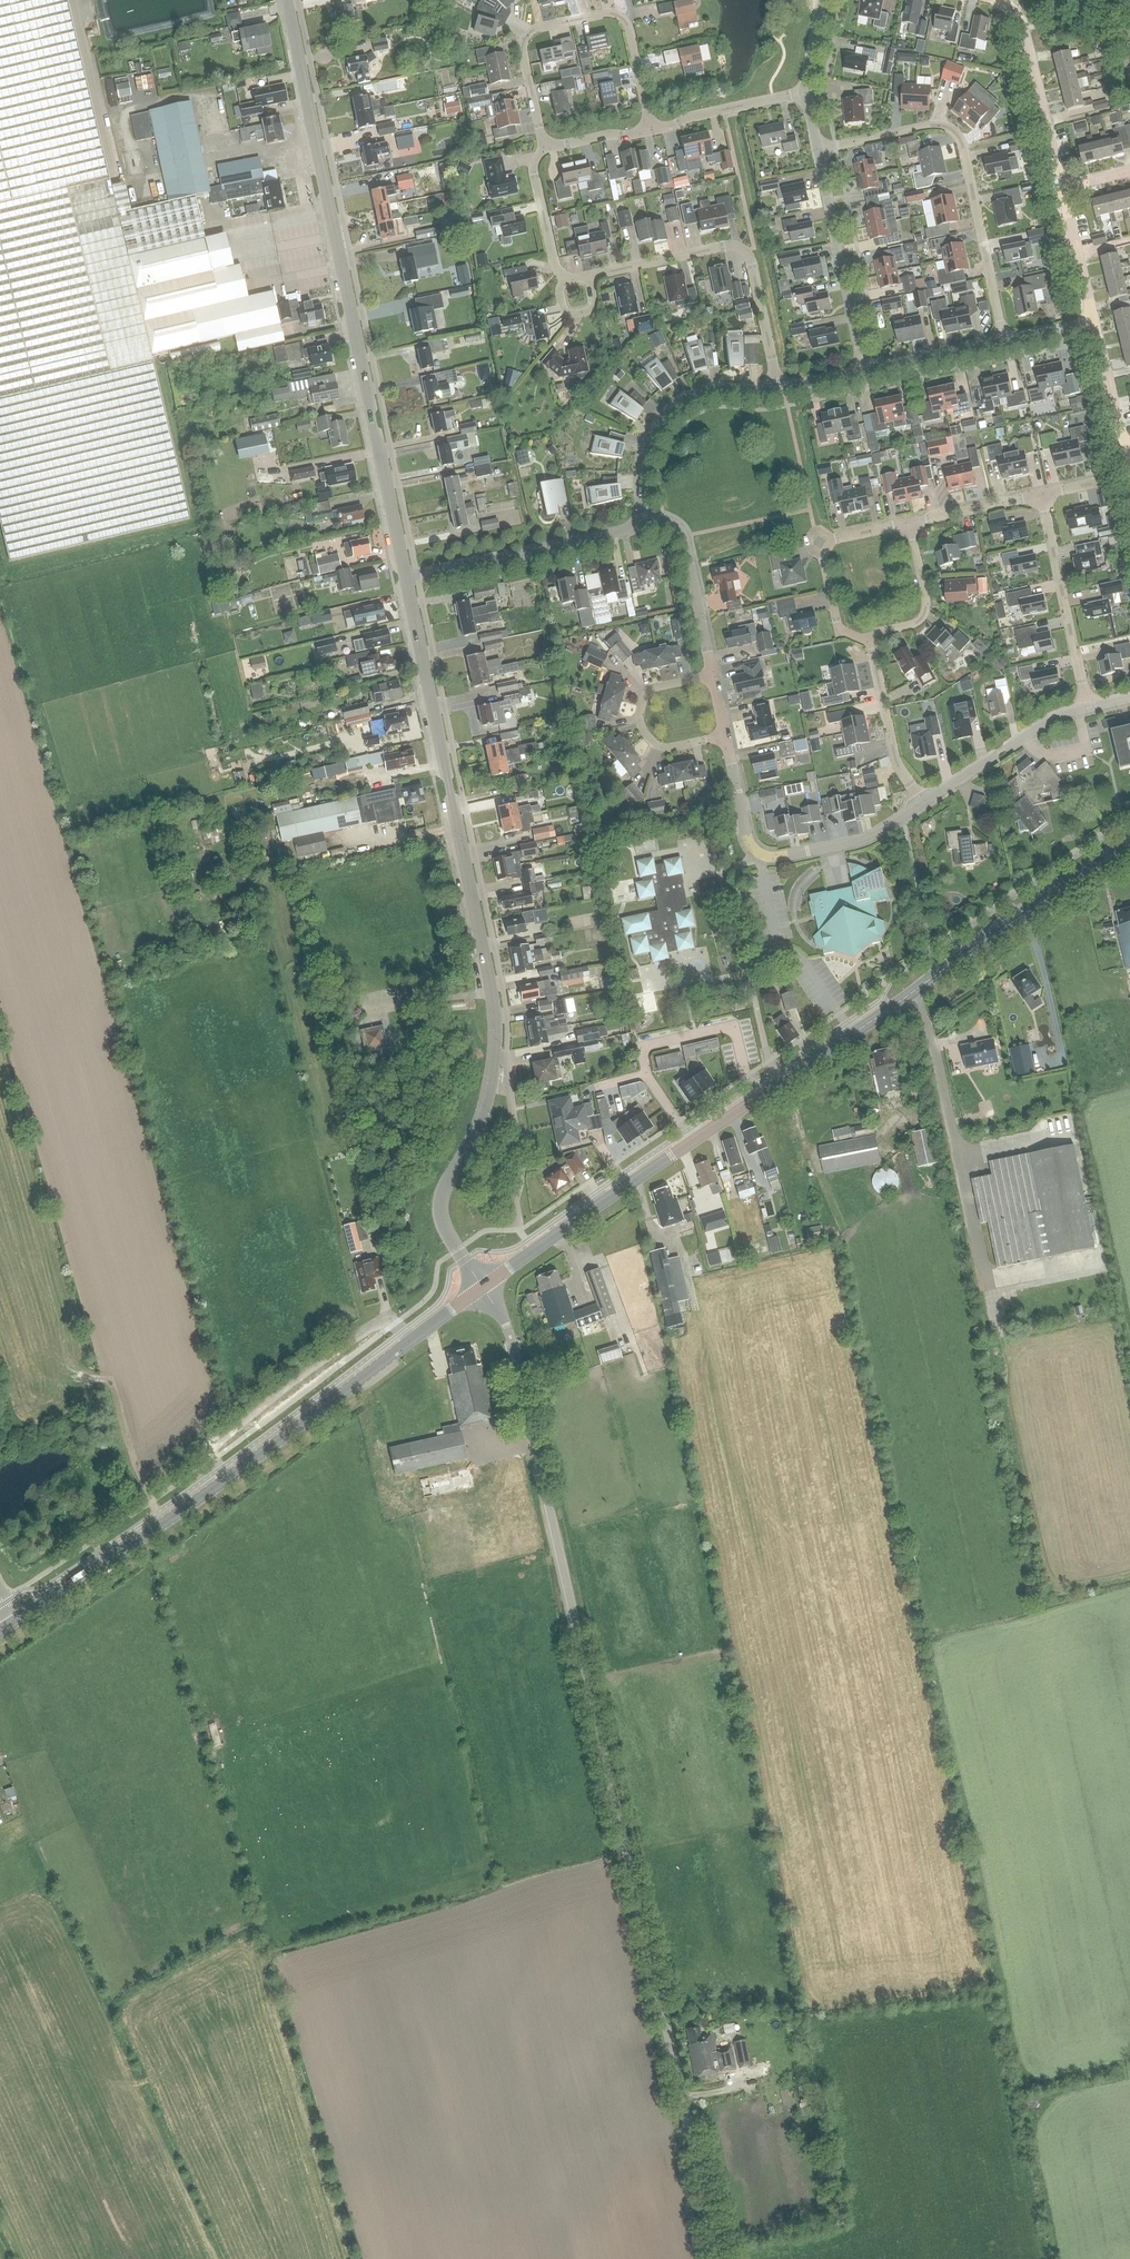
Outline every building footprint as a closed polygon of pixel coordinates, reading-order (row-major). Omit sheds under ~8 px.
[(240,350),(258,347),(282,341),(271,291),(261,294),(247,296),(240,264),(226,267),(222,249),(219,234),(205,237),(202,224),(195,197),(134,211),(132,212),(125,184),(118,185),(111,187),(109,177),(67,0),(0,0),(0,520),(10,561),(190,518),(153,361),(152,355),(236,335),(240,350)] [(509,14),(510,13),(506,10),(515,0),(483,0),(479,4),(506,19),(509,14)] [(885,29),(888,14),(881,12),(883,0),(860,0),(860,3),(861,3),(859,16),(875,19),(873,27),(877,28),(877,32),(884,33),(885,29)] [(337,25),(359,20),(357,11),(353,12),(351,1),(333,5),(337,25)] [(674,4),(673,2),(657,6),(660,16),(675,12),(678,27),(688,25),(688,27),(697,26),(692,1),(674,4)] [(918,21),(922,4),(908,1),(903,22),(910,24),(908,34),(924,37),(927,23),(918,21)] [(503,25),(506,19),(479,4),(475,18),(478,19),(474,32),(493,38),(497,25),(502,26),(503,25)] [(953,26),(956,10),(941,8),(939,18),(936,18),(934,29),(948,32),(946,42),(955,43),(959,27),(953,26)] [(228,29),(241,27),(238,13),(225,16),(228,29)] [(990,20),(975,17),(971,36),(962,34),(959,48),(975,51),(977,40),(985,42),(990,20)] [(269,47),(270,47),(266,27),(260,28),(259,27),(252,29),(253,30),(232,34),(234,43),(241,42),(244,52),(256,50),(258,56),(270,54),(269,47)] [(209,36),(211,43),(222,41),(221,34),(209,36)] [(577,48),(580,60),(583,73),(592,71),(589,58),(592,58),(591,52),(611,48),(608,34),(586,39),(587,46),(577,48)] [(891,40),(884,38),(882,46),(889,48),(891,40)] [(570,45),(561,47),(560,40),(554,41),(555,48),(539,52),(542,66),(564,61),(564,59),(573,57),(570,45)] [(924,52),(925,41),(918,40),(916,51),(924,52)] [(375,52),(388,49),(387,42),(373,45),(375,52)] [(663,53),(666,65),(681,62),(684,77),(694,74),(695,77),(703,75),(698,47),(682,51),(682,49),(663,53)] [(487,71),(507,67),(504,54),(490,57),(488,48),(475,51),(477,59),(478,65),(486,63),(487,71)] [(862,56),(848,53),(844,70),(854,72),(854,70),(865,73),(868,62),(874,63),(877,51),(864,48),(862,56)] [(888,48),(883,73),(891,75),(895,50),(888,48)] [(1088,57),(1081,59),(1073,61),(1070,51),(1054,55),(1057,70),(1074,66),(1090,62),(1088,57)] [(349,75),(356,73),(358,85),(370,82),(367,70),(369,70),(368,64),(376,58),(373,53),(366,58),(366,57),(346,61),(349,75)] [(941,79),(950,82),(956,64),(947,61),(941,79)] [(137,89),(154,87),(151,62),(136,65),(137,74),(135,75),(137,89)] [(965,68),(956,64),(950,82),(959,85),(965,68)] [(1074,66),(1057,70),(1060,84),(1077,79),(1086,77),(1085,72),(1076,74),(1074,66)] [(487,71),(490,84),(510,80),(507,67),(487,71)] [(571,69),(572,76),(580,75),(578,67),(571,69)] [(456,68),(445,70),(447,82),(458,80),(456,68)] [(603,73),(591,75),(594,87),(599,86),(603,108),(618,105),(614,89),(621,87),(620,81),(606,84),(603,73)] [(915,110),(917,86),(904,85),(904,75),(895,75),(894,93),(903,93),(902,109),(915,110)] [(120,104),(132,102),(128,78),(115,81),(120,104)] [(565,92),(575,89),(573,78),(553,83),(556,93),(551,94),(555,117),(570,114),(565,92)] [(576,81),(578,92),(585,90),(583,79),(576,81)] [(1077,79),(1060,84),(1064,97),(1081,93),(1089,91),(1088,86),(1079,88),(1077,79)] [(486,83),(468,87),(471,99),(488,95),(486,83)] [(444,94),(456,92),(455,84),(442,87),(444,94)] [(240,106),(239,106),(242,118),(243,118),(262,114),(260,107),(262,107),(286,102),(283,85),(252,91),(254,103),(240,106)] [(917,86),(915,110),(929,111),(931,87),(917,86)] [(963,120),(983,97),(972,88),(953,111),(963,120)] [(846,124),(865,122),(863,106),(872,105),(870,89),(854,91),(855,99),(844,100),(846,124)] [(1081,93),(1064,97),(1067,111),(1084,107),(1093,105),(1091,100),(1083,102),(1081,93)] [(493,105),(494,105),(492,95),(467,101),(469,110),(492,105),(493,105)] [(352,99),(355,114),(386,108),(385,101),(370,104),(368,96),(352,99)] [(1000,111),(983,97),(963,120),(974,129),(981,120),(987,126),(1000,111)] [(494,105),(493,105),(495,118),(517,113),(514,100),(494,105)] [(1094,103),(1096,111),(1109,108),(1107,100),(1094,103)] [(210,193),(209,188),(191,102),(163,108),(163,110),(131,116),(136,142),(156,138),(161,164),(169,201),(182,198),(210,193)] [(453,102),(444,104),(446,116),(455,114),(455,113),(461,112),(458,102),(453,103),(453,102)] [(374,126),(372,117),(378,116),(378,117),(385,115),(385,118),(396,116),(393,106),(386,108),(355,114),(358,130),(374,126)] [(1112,114),(1114,125),(1123,122),(1120,112),(1112,114)] [(517,113),(495,118),(498,129),(493,130),(495,139),(508,137),(506,128),(520,125),(517,113)] [(1101,116),(1092,118),(1094,126),(1103,124),(1101,116)] [(263,125),(240,130),(242,143),(250,141),(250,139),(257,138),(258,141),(266,139),(267,145),(283,141),(280,125),(282,124),(281,117),(262,121),(263,125)] [(393,122),(377,125),(379,137),(396,134),(393,122)] [(782,143),(785,153),(799,150),(796,136),(787,138),(784,123),(758,129),(762,147),(782,143)] [(1086,123),(1075,126),(1077,134),(1089,131),(1086,123)] [(1106,140),(1110,157),(1124,154),(1122,146),(1129,144),(1125,126),(1113,129),(1115,133),(1106,136),(1107,140),(1106,140)] [(395,135),(397,143),(413,140),(411,132),(395,135)] [(1107,140),(1106,136),(1105,132),(1101,133),(1100,133),(1102,141),(1093,144),(1097,161),(1110,157),(1106,140),(1107,140)] [(479,148),(487,146),(484,133),(476,135),(479,148)] [(707,134),(694,137),(699,158),(706,157),(708,164),(715,162),(716,164),(721,163),(719,153),(712,155),(707,134)] [(1093,144),(1091,135),(1087,136),(1089,145),(1079,147),(1083,164),(1097,161),(1093,144)] [(699,158),(694,137),(681,140),(684,155),(676,157),(679,172),(693,169),(691,160),(699,158)] [(922,152),(919,140),(906,143),(910,160),(919,158),(921,165),(943,161),(941,148),(922,152)] [(1024,140),(1010,144),(1012,153),(1026,150),(1024,140)] [(378,164),(376,157),(389,154),(386,143),(369,146),(367,146),(367,147),(363,148),(367,167),(378,164)] [(893,143),(883,145),(885,152),(894,150),(893,143)] [(613,201),(625,198),(625,195),(619,196),(616,185),(615,179),(625,177),(626,179),(633,178),(631,171),(637,170),(634,154),(634,150),(620,153),(623,168),(608,171),(610,181),(609,181),(613,201)] [(637,170),(638,174),(651,171),(647,151),(634,154),(637,170)] [(721,163),(722,171),(733,169),(729,151),(719,153),(721,163)] [(857,178),(877,174),(875,166),(883,164),(880,151),(867,154),(869,162),(855,165),(857,178)] [(1011,170),(1007,153),(999,155),(999,157),(985,160),(988,175),(1011,170)] [(217,165),(221,186),(222,190),(264,181),(259,158),(217,165)] [(488,181),(487,181),(491,199),(517,193),(513,175),(505,177),(504,172),(501,158),(484,162),(488,181)] [(586,160),(573,163),(577,184),(586,182),(588,192),(601,189),(598,174),(590,176),(586,160)] [(946,173),(943,161),(921,165),(922,172),(913,174),(917,190),(929,187),(927,177),(946,173)] [(462,162),(457,171),(467,176),(472,168),(462,162)] [(440,165),(442,176),(449,175),(447,163),(440,165)] [(572,198),(571,193),(569,186),(577,184),(573,163),(560,166),(563,182),(555,183),(559,201),(572,198)] [(669,183),(665,168),(655,170),(659,185),(669,183)] [(771,169),(763,171),(765,178),(772,176),(771,169)] [(398,186),(393,187),(393,186),(371,191),(375,208),(388,205),(397,203),(394,191),(412,187),(409,174),(396,177),(398,186)] [(857,178),(860,192),(874,189),(876,196),(889,194),(886,181),(879,182),(877,174),(857,178)] [(673,180),(674,188),(684,186),(682,178),(673,180)] [(783,188),(780,189),(778,180),(761,184),(762,193),(777,190),(779,200),(785,199),(786,205),(788,207),(794,205),(796,203),(808,201),(805,183),(783,188)] [(210,193),(211,198),(212,204),(264,193),(267,210),(284,207),(279,181),(265,184),(264,181),(222,190),(221,186),(209,188),(210,193)] [(1021,185),(1023,193),(1032,191),(1031,183),(1021,185)] [(893,186),(895,194),(904,193),(902,184),(893,186)] [(994,203),(999,227),(1017,223),(1014,207),(1022,205),(1019,188),(1003,192),(1005,200),(994,203)] [(905,194),(907,203),(925,199),(923,190),(905,194)] [(675,192),(677,200),(684,198),(682,191),(675,192)] [(1123,211),(1125,220),(1129,219),(1127,210),(1129,209),(1129,191),(1118,194),(1123,211)] [(441,194),(443,208),(454,206),(452,192),(441,194)] [(673,194),(663,196),(665,206),(675,203),(673,194)] [(1105,198),(1109,215),(1111,224),(1116,222),(1114,213),(1123,211),(1118,194),(1105,198)] [(724,211),(733,209),(730,196),(716,199),(717,206),(710,208),(714,230),(719,229),(720,230),(729,228),(728,223),(727,224),(724,211)] [(956,209),(953,196),(931,201),(934,213),(956,209)] [(1109,215),(1105,198),(1091,201),(1098,227),(1103,226),(1100,217),(1109,215)] [(880,210),(865,213),(868,227),(887,223),(885,214),(894,212),(891,199),(878,202),(880,210)] [(681,206),(685,226),(699,223),(700,229),(699,230),(700,234),(710,232),(709,231),(714,230),(710,208),(692,212),(691,204),(681,206)] [(388,205),(375,208),(378,224),(400,219),(399,214),(390,216),(388,205)] [(666,210),(669,223),(679,220),(676,207),(666,210)] [(442,214),(440,214),(441,220),(442,226),(455,223),(453,209),(442,211),(442,214)] [(959,221),(956,209),(934,213),(937,227),(925,229),(927,239),(944,236),(942,225),(959,221)] [(513,218),(512,210),(489,215),(492,228),(501,226),(503,236),(502,237),(500,239),(502,245),(504,246),(510,245),(511,243),(510,236),(525,232),(522,217),(513,218)] [(616,213),(619,229),(633,226),(630,211),(616,213)] [(471,216),(472,223),(484,221),(482,214),(471,216)] [(555,217),(558,228),(567,226),(565,215),(555,217)] [(815,237),(812,222),(798,225),(797,218),(782,221),(785,233),(790,232),(792,242),(815,237)] [(404,236),(400,219),(378,224),(382,241),(404,236)] [(649,220),(635,223),(640,242),(652,240),(653,239),(649,223),(650,223),(649,220)] [(653,239),(652,240),(653,243),(667,240),(662,220),(650,223),(649,223),(653,239)] [(593,256),(606,253),(603,237),(610,235),(607,222),(600,224),(602,233),(589,235),(593,256)] [(887,223),(868,227),(870,240),(886,237),(887,245),(900,242),(898,229),(889,231),(887,223)] [(456,225),(439,228),(440,234),(457,232),(456,225)] [(416,240),(437,236),(435,228),(415,232),(416,240)] [(1028,258),(1034,256),(1031,244),(1046,241),(1043,228),(1028,232),(1030,242),(1003,248),(1006,263),(1028,258)] [(1094,245),(1108,242),(1106,234),(1093,237),(1094,245)] [(593,256),(589,235),(576,238),(580,259),(593,256)] [(944,261),(967,256),(964,244),(949,247),(947,238),(930,241),(932,251),(937,250),(938,255),(943,254),(944,261)] [(418,269),(437,265),(433,244),(407,250),(409,259),(399,261),(404,283),(418,280),(413,259),(416,258),(418,269)] [(878,275),(897,271),(896,263),(904,261),(902,248),(889,251),(890,259),(875,262),(878,275)] [(797,280),(823,275),(819,258),(801,261),(799,253),(780,257),(782,266),(793,264),(797,280)] [(1121,269),(1129,267),(1129,265),(1129,262),(1120,264),(1118,255),(1101,258),(1104,272),(1121,269)] [(952,273),(969,269),(967,256),(944,261),(946,269),(937,271),(941,286),(955,283),(952,273)] [(1053,265),(1052,258),(1043,260),(1044,267),(1053,265)] [(522,292),(538,288),(534,272),(528,274),(526,266),(503,271),(505,279),(509,278),(513,297),(523,295),(522,292)] [(728,274),(726,266),(709,269),(715,295),(732,291),(734,300),(742,298),(739,283),(731,284),(729,274),(728,274)] [(1125,282),(1129,281),(1129,276),(1123,278),(1121,269),(1104,272),(1107,286),(1125,282)] [(878,275),(880,289),(900,285),(897,271),(878,275)] [(1043,274),(1045,283),(1049,282),(1050,290),(1057,289),(1054,272),(1043,274)] [(672,276),(663,278),(669,303),(676,301),(677,307),(697,302),(694,288),(686,290),(682,275),(672,277),(672,276)] [(917,291),(914,275),(899,278),(900,284),(903,283),(905,293),(917,291)] [(1033,292),(1046,289),(1043,275),(1024,279),(1026,287),(1014,290),(1019,316),(1037,312),(1033,292)] [(954,294),(967,291),(965,282),(952,284),(954,294)] [(1107,286),(1110,300),(1127,296),(1129,296),(1129,291),(1127,291),(1125,282),(1107,286)] [(638,313),(632,285),(614,289),(620,317),(638,313)] [(831,309),(827,293),(813,296),(811,287),(796,290),(799,306),(807,304),(809,314),(831,309)] [(933,289),(926,290),(927,298),(934,297),(933,289)] [(791,291),(783,293),(785,300),(792,298),(791,291)] [(928,307),(925,291),(913,293),(916,309),(928,307)] [(600,294),(601,303),(610,301),(608,292),(600,294)] [(423,334),(422,332),(430,330),(431,334),(436,333),(435,329),(437,328),(433,309),(443,307),(441,295),(418,300),(420,309),(410,311),(415,333),(416,333),(416,335),(423,334)] [(974,295),(961,298),(962,307),(955,309),(959,331),(972,328),(969,312),(977,310),(974,295)] [(882,300),(885,312),(903,308),(901,296),(882,300)] [(934,318),(943,316),(947,334),(959,331),(955,309),(948,310),(946,298),(931,302),(934,318)] [(750,309),(748,299),(733,302),(735,312),(750,309)] [(301,320),(302,324),(308,322),(309,326),(316,324),(315,321),(322,319),(319,304),(312,306),(312,302),(298,305),(297,301),(279,305),(283,324),(301,320)] [(737,312),(739,322),(753,318),(751,309),(737,312)] [(1129,325),(1129,309),(1114,313),(1117,328),(1129,325)] [(531,336),(535,336),(536,341),(549,339),(547,330),(546,324),(544,316),(532,318),(530,312),(501,318),(503,327),(523,323),(526,333),(528,336),(531,336)] [(632,320),(635,334),(654,330),(650,315),(632,320)] [(885,315),(877,317),(878,326),(887,325),(885,315)] [(907,319),(912,341),(924,338),(919,316),(907,319)] [(907,319),(894,321),(899,344),(912,341),(907,319)] [(792,336),(806,333),(804,323),(790,325),(792,336)] [(1129,339),(1129,325),(1117,328),(1121,341),(1129,339)] [(839,343),(836,328),(826,331),(825,328),(809,331),(813,349),(839,343)] [(660,331),(648,336),(654,349),(666,343),(660,331)] [(715,344),(714,332),(706,333),(707,344),(715,344)] [(741,332),(727,332),(725,334),(726,336),(725,336),(725,339),(728,366),(718,366),(718,367),(758,365),(755,344),(744,344),(743,338),(742,333),(741,332)] [(481,338),(480,333),(453,338),(455,346),(459,345),(459,343),(481,338)] [(442,352),(442,351),(448,350),(446,338),(427,342),(429,348),(418,350),(422,369),(433,367),(431,354),(442,352)] [(1129,353),(1129,339),(1121,341),(1124,355),(1129,353)] [(692,372),(682,376),(692,372),(707,368),(718,367),(714,367),(711,347),(703,348),(701,341),(683,346),(692,372)] [(310,357),(312,366),(313,365),(314,368),(320,367),(319,364),(332,362),(328,345),(303,350),(302,342),(285,345),(288,362),(310,357)] [(552,350),(541,363),(548,369),(548,368),(559,378),(573,374),(573,375),(575,375),(577,377),(579,379),(582,379),(585,378),(586,375),(586,372),(588,372),(583,348),(568,351),(570,360),(563,361),(558,357),(559,356),(552,350)] [(672,382),(682,376),(678,378),(668,360),(661,364),(657,358),(642,369),(659,390),(650,399),(659,391),(672,382)] [(1061,362),(1048,365),(1053,387),(1059,385),(1059,386),(1063,389),(1065,396),(1080,393),(1077,379),(1068,381),(1068,384),(1065,384),(1061,362)] [(488,364),(479,365),(480,378),(489,378),(488,364)] [(1053,387),(1048,365),(1035,368),(1040,388),(1028,391),(1031,404),(1046,401),(1044,394),(1046,389),(1046,388),(1053,387)] [(611,374),(619,381),(625,374),(617,367),(611,374)] [(293,372),(295,381),(311,377),(310,368),(293,372)] [(455,369),(446,371),(434,374),(435,380),(424,383),(428,401),(449,397),(446,384),(458,382),(458,381),(461,380),(460,376),(457,376),(455,369)] [(516,389),(518,371),(506,369),(504,387),(516,389)] [(995,377),(999,399),(1006,398),(1008,408),(1028,404),(1025,391),(1015,393),(1015,395),(1012,396),(1008,374),(995,377)] [(309,405),(339,398),(336,383),(335,383),(333,375),(308,380),(286,385),(287,388),(272,391),(274,403),(289,400),(289,401),(308,397),(309,405)] [(993,400),(999,399),(995,377),(982,379),(986,400),(978,401),(980,414),(995,411),(993,400)] [(957,399),(955,389),(957,388),(956,384),(946,386),(946,387),(941,388),(946,410),(953,408),(955,416),(970,413),(967,397),(957,399)] [(937,389),(936,388),(926,390),(928,395),(929,395),(932,407),(922,409),(925,422),(940,419),(939,411),(946,410),(941,388),(937,389)] [(641,409),(650,399),(646,403),(634,391),(628,397),(621,391),(609,406),(633,421),(627,432),(633,421),(641,409)] [(1084,394),(1075,397),(1077,409),(1087,406),(1084,394)] [(905,413),(902,400),(903,400),(902,395),(893,397),(893,399),(888,400),(893,421),(901,420),(902,427),(914,425),(912,411),(905,413)] [(490,405),(489,398),(470,402),(471,409),(490,405)] [(868,435),(874,433),(875,433),(876,438),(888,435),(885,423),(893,421),(888,400),(883,401),(883,400),(873,402),(874,406),(876,406),(879,418),(865,421),(868,435)] [(848,408),(835,411),(840,433),(847,431),(849,442),(862,440),(858,422),(851,424),(848,408)] [(444,419),(455,416),(454,410),(431,415),(435,434),(447,432),(444,419)] [(917,410),(912,411),(914,425),(920,423),(917,410)] [(840,433),(835,411),(822,414),(825,429),(819,431),(822,444),(828,443),(827,436),(840,433)] [(278,414),(250,420),(253,433),(280,427),(278,414)] [(332,448),(348,444),(343,422),(334,423),(333,415),(315,419),(318,432),(328,430),(332,448)] [(298,431),(312,428),(310,420),(296,423),(298,431)] [(976,420),(963,423),(965,431),(965,434),(978,431),(976,420)] [(1086,422),(1089,437),(1096,436),(1092,420),(1086,422)] [(459,425),(461,435),(477,432),(475,422),(459,425)] [(950,427),(952,435),(963,433),(961,424),(950,427)] [(1065,442),(1070,465),(1083,462),(1079,443),(1088,441),(1084,426),(1069,429),(1072,441),(1065,442)] [(591,454),(618,458),(617,467),(617,472),(618,467),(619,459),(620,451),(622,444),(625,437),(627,432),(625,437),(610,432),(608,440),(596,436),(591,454)] [(1070,465),(1065,442),(1057,444),(1055,432),(1040,436),(1043,451),(1052,449),(1056,468),(1070,465)] [(933,440),(932,433),(925,435),(926,441),(933,440)] [(240,459),(269,452),(264,434),(236,440),(240,459)] [(466,434),(462,435),(447,438),(448,445),(438,447),(442,466),(454,463),(451,451),(457,449),(469,447),(466,434)] [(1019,452),(1011,454),(1016,476),(1030,473),(1025,455),(1034,453),(1031,438),(1016,441),(1019,452)] [(929,459),(938,457),(949,455),(946,440),(927,444),(929,459)] [(844,445),(846,457),(855,456),(853,444),(844,445)] [(1016,476),(1011,454),(1004,455),(1002,444),(987,447),(990,462),(999,460),(1003,479),(1016,476)] [(958,466),(963,488),(976,485),(972,469),(980,467),(976,447),(968,449),(971,463),(958,466)] [(530,463),(526,449),(514,452),(517,466),(530,463)] [(887,452),(873,455),(875,466),(882,465),(881,459),(888,457),(887,452)] [(857,458),(859,465),(866,463),(873,462),(871,455),(865,456),(857,458)] [(475,468),(477,477),(492,474),(490,464),(475,468)] [(329,486),(355,480),(352,465),(337,468),(336,466),(325,469),(326,472),(319,474),(321,482),(328,481),(329,486)] [(818,468),(819,476),(832,473),(831,465),(818,468)] [(920,488),(929,486),(928,481),(928,480),(933,479),(930,466),(925,467),(911,470),(913,478),(905,479),(910,501),(915,500),(916,501),(925,499),(924,494),(922,495),(920,488)] [(963,488),(958,466),(945,469),(950,491),(963,488)] [(291,482),(315,476),(313,467),(289,472),(291,482)] [(617,476),(617,472),(616,477),(603,478),(603,486),(590,487),(593,506),(619,500),(622,511),(619,500),(617,485),(617,476)] [(910,501),(905,479),(897,481),(896,473),(882,476),(886,496),(895,494),(897,504),(910,501)] [(444,480),(448,496),(462,493),(459,482),(468,480),(466,475),(444,480)] [(852,490),(857,512),(870,509),(867,494),(873,493),(870,477),(860,480),(862,488),(852,490)] [(871,479),(872,487),(879,486),(878,477),(871,479)] [(543,492),(539,493),(543,510),(541,513),(541,516),(542,519),(545,521),(548,522),(551,521),(554,519),(555,516),(560,515),(558,507),(566,505),(561,481),(541,485),(543,492)] [(844,492),(842,481),(830,483),(835,506),(842,505),(844,515),(857,512),(852,490),(844,492)] [(507,484),(510,495),(489,500),(489,503),(517,497),(514,483),(507,484)] [(319,495),(321,500),(330,495),(328,490),(319,495)] [(462,493),(448,496),(452,512),(474,508),(472,503),(464,505),(462,493)] [(478,506),(484,504),(487,504),(486,497),(476,499),(478,506)] [(312,513),(312,516),(307,517),(308,522),(313,521),(314,522),(332,518),(333,521),(338,520),(339,524),(350,522),(352,527),(363,525),(362,519),(363,519),(361,505),(331,511),(329,501),(316,504),(318,512),(312,513)] [(1066,513),(1070,530),(1089,526),(1089,528),(1102,526),(1098,508),(1091,510),(1090,505),(1082,507),(1082,509),(1066,513)] [(474,508),(452,512),(455,529),(468,526),(466,515),(475,513),(474,508)] [(481,521),(483,531),(499,528),(497,518),(481,521)] [(1007,526),(1005,518),(990,521),(993,534),(1005,532),(1007,542),(1028,537),(1025,522),(1007,526)] [(1105,520),(1108,535),(1115,533),(1112,519),(1105,520)] [(936,553),(939,567),(954,564),(953,561),(961,559),(959,551),(977,547),(973,532),(953,537),(954,545),(944,548),(944,551),(936,553)] [(1110,550),(1117,548),(1116,543),(1119,543),(1117,535),(1108,537),(1110,550)] [(368,542),(369,540),(368,537),(364,538),(363,539),(343,544),(346,559),(370,553),(368,542)] [(1073,556),(1077,572),(1087,570),(1087,572),(1098,569),(1095,557),(1103,556),(1099,541),(1086,544),(1088,553),(1073,556)] [(1038,571),(1035,555),(1019,559),(1017,551),(1002,555),(1005,567),(1013,566),(1015,576),(1038,571)] [(338,553),(316,559),(317,563),(311,565),(313,575),(319,573),(320,575),(341,569),(338,553)] [(791,562),(789,553),(771,556),(774,572),(781,570),(783,579),(782,579),(783,586),(807,581),(805,572),(803,572),(801,560),(791,562)] [(657,559),(647,561),(647,563),(635,565),(638,578),(630,579),(633,594),(645,592),(643,585),(660,582),(658,569),(659,569),(657,559)] [(721,566),(720,568),(712,570),(715,585),(719,584),(722,586),(721,588),(724,604),(737,601),(733,581),(739,580),(736,565),(726,567),(724,565),(721,566)] [(337,580),(339,591),(353,589),(353,593),(361,592),(378,588),(376,579),(378,577),(377,573),(374,572),(358,576),(351,577),(349,569),(336,572),(336,573),(313,578),(314,582),(323,581),(323,583),(337,580)] [(628,598),(625,585),(618,586),(615,570),(598,573),(603,596),(616,593),(617,601),(628,598)] [(587,590),(578,592),(575,578),(557,582),(562,604),(575,602),(576,611),(590,608),(587,590)] [(988,594),(986,579),(978,579),(979,594),(988,594)] [(1113,594),(1123,592),(1124,594),(1129,593),(1129,579),(1101,585),(1104,601),(1088,604),(1088,606),(1084,606),(1086,618),(1091,617),(1091,618),(1112,614),(1110,606),(1115,605),(1113,594)] [(956,604),(957,602),(968,601),(967,592),(976,592),(975,580),(945,582),(947,603),(949,603),(951,605),(953,605),(956,604)] [(496,584),(498,594),(505,592),(503,582),(496,584)] [(493,586),(473,590),(475,599),(495,595),(493,586)] [(225,590),(227,598),(236,596),(234,587),(225,590)] [(606,597),(603,597),(601,588),(587,591),(595,627),(612,623),(606,597)] [(1025,599),(1023,591),(1006,594),(1009,608),(1022,605),(1024,616),(1047,611),(1043,595),(1033,597),(1025,599)] [(222,592),(210,595),(215,615),(231,611),(230,607),(242,604),(240,597),(224,601),(222,592)] [(460,620),(498,612),(495,601),(486,603),(487,606),(471,609),(469,600),(456,603),(460,620)] [(1003,602),(997,604),(1000,617),(1006,616),(1003,602)] [(768,604),(770,615),(778,613),(776,603),(768,604)] [(356,627),(375,622),(385,620),(381,604),(343,613),(345,620),(354,618),(356,627)] [(793,616),(796,632),(801,631),(801,632),(804,634),(807,635),(810,634),(812,632),(813,630),(813,628),(818,627),(814,612),(798,615),(796,606),(778,610),(780,619),(793,616)] [(298,620),(300,628),(331,619),(328,608),(310,613),(311,617),(298,620)] [(648,616),(646,608),(634,610),(636,618),(648,616)] [(756,610),(759,620),(768,618),(766,608),(756,610)] [(476,625),(483,623),(490,622),(491,623),(500,621),(498,612),(460,620),(464,637),(476,634),(476,633),(478,633),(476,625)] [(671,620),(675,641),(685,639),(681,618),(671,620)] [(959,653),(970,642),(959,631),(953,637),(945,630),(942,633),(936,627),(926,638),(937,648),(939,645),(945,651),(951,644),(959,653)] [(1037,653),(1055,649),(1053,641),(1051,642),(1049,632),(1032,636),(1030,627),(1015,631),(1019,650),(1035,647),(1037,653)] [(750,637),(748,629),(726,633),(729,648),(758,642),(760,652),(772,650),(769,633),(750,637)] [(380,646),(390,644),(387,631),(378,632),(378,631),(370,633),(370,634),(364,635),(367,648),(373,647),(374,648),(380,647),(380,646)] [(479,636),(480,643),(502,638),(501,631),(479,636)] [(605,642),(622,662),(632,654),(620,640),(621,640),(616,633),(605,642)] [(503,647),(502,638),(483,642),(485,651),(503,647)] [(333,639),(316,643),(318,655),(336,651),(333,639)] [(985,657),(991,651),(979,640),(973,646),(985,657)] [(1116,673),(1115,670),(1123,668),(1121,660),(1129,658),(1129,643),(1115,646),(1117,655),(1106,657),(1107,660),(1098,662),(1102,676),(1116,673)] [(655,650),(659,670),(663,667),(675,664),(674,659),(681,657),(678,645),(655,650)] [(582,661),(601,669),(607,655),(588,648),(582,661)] [(923,687),(936,680),(923,656),(914,660),(908,648),(894,655),(905,675),(914,670),(923,687)] [(659,670),(655,650),(639,654),(643,671),(655,668),(659,670)] [(793,651),(795,660),(804,658),(802,650),(793,651)] [(396,667),(395,662),(392,663),(392,661),(390,662),(389,656),(378,659),(378,656),(370,657),(369,651),(346,655),(348,667),(360,664),(363,677),(386,673),(385,671),(394,669),(393,668),(396,667)] [(471,673),(501,666),(500,659),(485,662),(483,654),(468,657),(471,673)] [(1008,663),(1006,655),(998,657),(1000,665),(1008,663)] [(250,658),(250,669),(265,668),(264,657),(250,658)] [(762,670),(761,671),(759,662),(744,665),(746,674),(737,676),(734,677),(738,696),(767,690),(766,686),(762,670)] [(494,675),(495,677),(519,671),(518,663),(501,666),(471,673),(474,688),(490,685),(488,676),(494,675)] [(833,683),(857,678),(854,665),(831,670),(833,683)] [(1019,669),(1021,682),(1033,679),(1036,690),(1050,687),(1050,685),(1059,683),(1057,669),(1035,673),(1033,666),(1019,669)] [(360,675),(347,679),(349,688),(363,684),(360,675)] [(857,678),(833,683),(827,684),(829,697),(822,698),(824,707),(843,703),(842,695),(860,691),(857,678)] [(522,684),(517,685),(516,680),(496,684),(498,693),(523,688),(522,684)] [(604,696),(623,702),(622,697),(626,685),(609,680),(604,696)] [(971,681),(962,682),(964,690),(973,688),(971,681)] [(372,687),(373,691),(369,692),(371,703),(375,703),(401,698),(398,682),(372,687)] [(261,684),(250,686),(253,700),(264,697),(261,684)] [(996,688),(996,689),(987,691),(988,698),(992,718),(1007,714),(1004,700),(1010,698),(1007,686),(996,688)] [(518,690),(520,696),(530,694),(529,688),(518,690)] [(510,701),(520,699),(518,690),(502,693),(504,702),(478,707),(482,727),(493,724),(494,726),(506,724),(503,710),(512,708),(510,701)] [(805,711),(813,709),(808,691),(800,694),(805,711)] [(790,705),(800,703),(798,695),(789,697),(790,705)] [(599,712),(616,717),(620,705),(623,702),(604,696),(599,712)] [(956,740),(973,736),(969,719),(975,718),(972,702),(949,707),(956,740)] [(366,703),(342,709),(344,720),(369,713),(366,703)] [(773,720),(769,705),(754,708),(757,723),(748,725),(751,741),(778,736),(775,719),(773,720)] [(844,734),(867,729),(865,716),(847,720),(845,711),(828,715),(830,724),(841,721),(844,734)] [(371,721),(369,714),(345,720),(347,728),(371,721)] [(597,729),(594,714),(580,717),(583,732),(597,729)] [(371,723),(374,735),(365,737),(367,746),(379,744),(378,736),(381,735),(386,734),(387,736),(410,732),(406,715),(394,717),(394,715),(385,717),(385,719),(384,719),(384,721),(371,723)] [(941,735),(937,717),(925,719),(927,731),(911,735),(912,743),(911,744),(912,748),(914,749),(916,757),(921,760),(937,756),(932,736),(941,735)] [(1120,769),(1129,767),(1129,726),(1111,731),(1117,755),(1120,769)] [(870,742),(867,729),(844,734),(846,747),(835,749),(837,758),(854,754),(852,746),(870,742)] [(517,731),(500,735),(502,741),(519,737),(517,731)] [(820,738),(818,731),(809,732),(811,740),(820,738)] [(783,741),(790,739),(789,732),(782,733),(783,741)] [(593,742),(591,733),(583,734),(585,744),(593,742)] [(602,742),(617,760),(632,747),(628,746),(620,736),(615,740),(611,734),(602,742)] [(806,739),(793,742),(795,753),(809,750),(806,739)] [(791,741),(778,743),(782,759),(795,757),(791,741)] [(489,762),(520,755),(519,748),(504,751),(502,743),(486,746),(489,762)] [(633,752),(632,747),(617,760),(631,778),(641,771),(637,765),(641,762),(633,752)] [(346,760),(347,769),(370,764),(371,767),(385,764),(387,771),(396,769),(396,770),(398,770),(400,771),(403,770),(403,769),(405,768),(405,766),(415,764),(413,758),(415,756),(414,753),(412,752),(412,750),(393,754),(387,756),(386,751),(346,760)] [(777,769),(774,754),(753,759),(756,773),(777,769)] [(524,755),(520,755),(489,762),(493,777),(508,774),(507,765),(521,762),(521,760),(525,760),(524,755)] [(346,769),(344,760),(314,767),(316,777),(346,769)] [(680,762),(684,782),(700,779),(696,761),(684,764),(680,762)] [(850,770),(857,768),(856,761),(848,762),(850,770)] [(661,787),(684,782),(680,762),(676,765),(664,768),(665,773),(658,775),(661,787)] [(1051,790),(1053,801),(1081,795),(1079,795),(1071,785),(1060,787),(1058,781),(1060,780),(1046,762),(1034,772),(1030,766),(1035,763),(1034,762),(1015,778),(1003,788),(1018,806),(1013,810),(1017,817),(1018,816),(1019,821),(1015,822),(1015,823),(1018,822),(1020,833),(1031,830),(1034,842),(1032,834),(1039,829),(1040,831),(1048,824),(1042,815),(1040,816),(1032,806),(1043,804),(1041,795),(1045,794),(1045,792),(1051,790)] [(866,780),(876,778),(874,769),(864,771),(866,780)] [(233,774),(237,787),(247,784),(244,771),(233,774)] [(509,777),(513,792),(528,788),(525,774),(509,777)] [(878,787),(876,778),(866,780),(867,789),(878,787)] [(632,807),(644,797),(633,783),(621,793),(632,807)] [(371,795),(377,821),(377,825),(402,819),(398,800),(403,799),(405,805),(414,803),(414,802),(423,800),(420,786),(408,788),(408,787),(401,788),(400,784),(394,785),(395,790),(371,795)] [(516,801),(538,797),(537,789),(514,794),(516,801)] [(785,798),(783,789),(776,790),(775,789),(760,792),(762,805),(778,802),(778,800),(785,798)] [(865,792),(856,794),(855,794),(861,821),(860,817),(875,814),(874,807),(881,805),(878,789),(864,791),(865,792)] [(715,791),(702,795),(706,808),(719,805),(715,791)] [(985,807),(986,795),(973,793),(971,806),(985,807)] [(855,794),(841,797),(840,796),(829,799),(832,814),(843,812),(845,823),(860,819),(860,821),(861,821),(855,794)] [(377,821),(371,795),(277,815),(282,842),(283,842),(287,860),(327,851),(323,833),(377,821)] [(647,804),(649,817),(666,813),(663,800),(647,804)] [(501,820),(531,814),(541,812),(539,806),(530,808),(529,805),(517,808),(516,803),(498,807),(501,820)] [(789,811),(794,838),(794,837),(809,834),(807,824),(821,821),(818,806),(803,809),(804,815),(790,818),(789,811)] [(794,838),(789,811),(788,811),(789,816),(775,819),(774,814),(766,815),(769,832),(777,830),(778,838),(793,835),(794,838)] [(521,826),(533,823),(531,814),(501,820),(504,833),(521,830),(521,826)] [(1005,833),(1010,829),(1008,821),(1002,822),(1005,833)] [(554,839),(552,826),(532,829),(535,841),(550,838),(550,839),(554,839)] [(961,848),(963,863),(963,866),(975,864),(974,857),(988,855),(986,844),(972,846),(971,837),(962,838),(961,831),(947,833),(949,850),(953,849),(961,848)] [(574,840),(572,833),(555,838),(557,844),(574,840)] [(584,833),(574,835),(576,842),(586,840),(584,833)] [(494,859),(496,870),(520,865),(519,862),(521,858),(537,855),(535,843),(520,846),(521,852),(508,854),(508,856),(494,859)] [(589,851),(589,844),(579,845),(580,852),(589,851)] [(255,861),(257,869),(278,864),(276,856),(255,861)] [(669,959),(668,953),(677,951),(677,952),(694,948),(690,932),(689,932),(688,928),(695,926),(691,910),(683,911),(682,907),(687,906),(682,884),(683,884),(681,875),(684,874),(680,857),(663,861),(664,864),(655,866),(653,858),(636,861),(640,878),(641,878),(642,882),(635,883),(639,900),(655,897),(658,911),(621,919),(625,936),(631,935),(631,939),(630,939),(633,956),(650,953),(652,963),(669,959)] [(886,889),(886,888),(881,869),(872,873),(865,868),(857,865),(849,864),(848,864),(854,889),(843,891),(843,890),(841,891),(838,891),(839,892),(828,895),(827,891),(826,892),(810,895),(811,902),(809,902),(812,917),(815,916),(819,932),(817,934),(814,937),(817,947),(823,949),(823,951),(824,955),(825,955),(825,954),(834,952),(856,959),(873,944),(882,942),(883,942),(881,936),(886,932),(884,921),(878,919),(874,903),(889,900),(890,900),(889,896),(886,890),(886,889)] [(521,870),(520,865),(496,870),(498,881),(514,878),(514,879),(522,878),(523,885),(544,881),(543,875),(539,876),(538,868),(521,870)] [(613,880),(608,886),(613,890),(618,884),(613,880)] [(542,882),(534,883),(524,885),(526,894),(502,898),(502,901),(501,901),(502,907),(504,907),(504,909),(514,907),(515,908),(520,907),(520,906),(533,904),(531,898),(537,897),(536,892),(543,891),(542,882)] [(593,899),(591,886),(582,888),(584,901),(593,899)] [(1129,969),(1129,909),(1116,912),(1119,925),(1116,926),(1127,970),(1129,969)] [(508,937),(526,933),(524,926),(548,922),(545,910),(522,914),(523,920),(506,923),(508,937)] [(536,945),(550,942),(548,934),(534,937),(536,945)] [(510,949),(513,962),(542,956),(541,950),(529,953),(528,945),(510,949)] [(559,951),(550,953),(550,954),(551,960),(561,958),(559,951)] [(542,956),(513,962),(516,975),(533,971),(531,963),(543,961),(542,956)] [(538,969),(540,976),(553,973),(552,966),(538,969)] [(588,967),(588,966),(559,972),(561,981),(568,987),(584,983),(582,977),(595,974),(593,966),(588,967)] [(630,970),(632,980),(639,978),(637,969),(630,970)] [(1029,971),(1013,981),(1024,998),(1029,1006),(1035,1002),(1030,995),(1040,988),(1029,971)] [(773,978),(764,981),(766,987),(775,984),(773,978)] [(522,1000),(531,998),(531,1000),(546,996),(555,994),(557,994),(555,987),(551,988),(549,980),(520,986),(522,1000)] [(787,1012),(797,1009),(792,992),(782,995),(787,1012)] [(554,997),(556,997),(555,994),(546,996),(547,1001),(538,1002),(539,1011),(553,1009),(551,1001),(554,1001),(554,997)] [(565,999),(553,1002),(555,1016),(568,1013),(567,1006),(565,999)] [(1035,1002),(1029,1006),(1032,1011),(1043,1004),(1040,999),(1035,1002)] [(1037,1009),(1039,1027),(1051,1025),(1048,1007),(1037,1009)] [(789,1023),(782,1014),(773,1020),(779,1029),(777,1030),(787,1045),(798,1037),(789,1023)] [(553,1015),(542,1017),(525,1021),(528,1034),(558,1028),(567,1025),(565,1017),(554,1020),(553,1015)] [(365,1053),(388,1049),(383,1026),(360,1030),(365,1053)] [(558,1028),(528,1034),(531,1047),(548,1043),(547,1037),(568,1032),(567,1026),(558,1028)] [(597,1027),(576,1032),(578,1043),(599,1039),(597,1027)] [(962,1047),(967,1068),(998,1062),(995,1051),(993,1040),(962,1047)] [(575,1065),(585,1063),(583,1052),(584,1052),(582,1043),(552,1049),(554,1058),(572,1054),(575,1065)] [(899,1066),(895,1067),(890,1048),(872,1052),(874,1059),(869,1060),(879,1100),(905,1094),(908,1105),(919,1103),(916,1088),(905,1090),(899,1066)] [(680,1049),(654,1056),(658,1070),(684,1063),(680,1049)] [(551,1060),(534,1065),(538,1083),(539,1082),(541,1089),(549,1087),(548,1080),(556,1078),(553,1066),(559,1065),(558,1059),(552,1061),(551,1060)] [(702,1066),(689,1075),(692,1078),(702,1093),(715,1084),(702,1066)] [(687,1082),(679,1087),(689,1102),(702,1093),(692,1078),(689,1075),(688,1072),(683,1076),(687,1082)] [(568,1099),(550,1103),(559,1145),(578,1141),(576,1130),(587,1127),(585,1117),(583,1108),(571,1110),(568,1099)] [(591,1103),(582,1105),(583,1108),(585,1117),(594,1115),(591,1103)] [(641,1111),(628,1119),(639,1136),(652,1127),(641,1111)] [(625,1114),(612,1123),(626,1144),(639,1136),(628,1119),(625,1114)] [(835,1142),(875,1134),(873,1123),(850,1128),(850,1127),(833,1130),(835,1142)] [(759,1139),(755,1127),(743,1132),(747,1144),(745,1144),(749,1155),(758,1151),(766,1149),(762,1138),(759,1139)] [(932,1129),(911,1133),(918,1167),(939,1163),(932,1129)] [(875,1135),(819,1146),(824,1174),(881,1163),(875,1135)] [(722,1142),(729,1163),(732,1175),(744,1171),(734,1138),(722,1142)] [(1074,1145),(990,1162),(992,1175),(972,1180),(981,1224),(988,1222),(998,1268),(1037,1260),(1095,1248),(1090,1223),(1095,1222),(1092,1209),(1087,1210),(1074,1145)] [(771,1163),(766,1149),(758,1151),(763,1166),(761,1167),(765,1178),(776,1174),(772,1163),(771,1163)] [(560,1168),(545,1178),(546,1180),(545,1181),(547,1184),(549,1184),(554,1191),(553,1192),(555,1195),(559,1192),(559,1191),(570,1183),(565,1175),(572,1171),(575,1176),(585,1169),(574,1153),(564,1160),(567,1164),(560,1168)] [(708,1160),(695,1165),(699,1177),(698,1177),(701,1188),(710,1185),(713,1195),(722,1192),(719,1185),(716,1186),(715,1183),(718,1182),(714,1172),(712,1172),(708,1160)] [(873,1177),(872,1182),(873,1186),(875,1191),(879,1194),(883,1195),(888,1195),(892,1194),(896,1191),(898,1187),(899,1182),(898,1177),(896,1173),(892,1170),(888,1169),(883,1169),(879,1170),(875,1173),(873,1177)] [(749,1183),(747,1174),(733,1178),(740,1199),(755,1194),(751,1182),(749,1183)] [(776,1175),(768,1177),(772,1189),(780,1186),(776,1175)] [(660,1229),(684,1221),(676,1199),(675,1200),(673,1196),(672,1197),(668,1187),(651,1193),(655,1205),(652,1207),(660,1229)] [(704,1233),(728,1226),(724,1211),(699,1218),(704,1233)] [(684,1215),(687,1223),(694,1221),(691,1213),(684,1215)] [(362,1250),(360,1242),(366,1240),(362,1222),(344,1226),(350,1253),(362,1250)] [(821,1226),(806,1229),(809,1242),(824,1238),(821,1226)] [(781,1251),(777,1236),(767,1239),(771,1254),(781,1251)] [(748,1245),(750,1255),(762,1252),(760,1242),(748,1245)] [(707,1252),(710,1264),(732,1260),(730,1248),(707,1252)] [(665,1249),(649,1252),(667,1328),(682,1325),(677,1302),(689,1300),(679,1257),(667,1259),(665,1249)] [(383,1276),(378,1257),(354,1263),(362,1293),(375,1289),(374,1285),(376,1284),(374,1278),(383,1276)] [(575,1321),(578,1328),(587,1325),(616,1314),(599,1268),(585,1273),(597,1304),(573,1313),(565,1286),(563,1287),(561,1281),(560,1281),(557,1271),(536,1277),(540,1289),(539,1290),(542,1296),(538,1297),(549,1329),(575,1321)] [(526,1295),(529,1305),(535,1303),(532,1293),(526,1295)] [(621,1357),(617,1344),(596,1350),(601,1364),(621,1357)] [(452,1374),(448,1375),(435,1378),(437,1388),(450,1385),(459,1424),(442,1427),(444,1436),(389,1448),(395,1474),(417,1469),(467,1458),(460,1426),(483,1421),(483,1420),(492,1417),(480,1364),(476,1365),(472,1349),(447,1354),(452,1374)] [(421,1497),(472,1488),(469,1468),(418,1477),(420,1487),(419,1487),(421,1497)] [(695,2076),(735,2069),(731,2049),(715,2052),(712,2036),(701,2038),(699,2028),(688,2030),(690,2046),(689,2046),(695,2076)] [(745,2039),(733,2042),(739,2068),(751,2065),(745,2039)]
